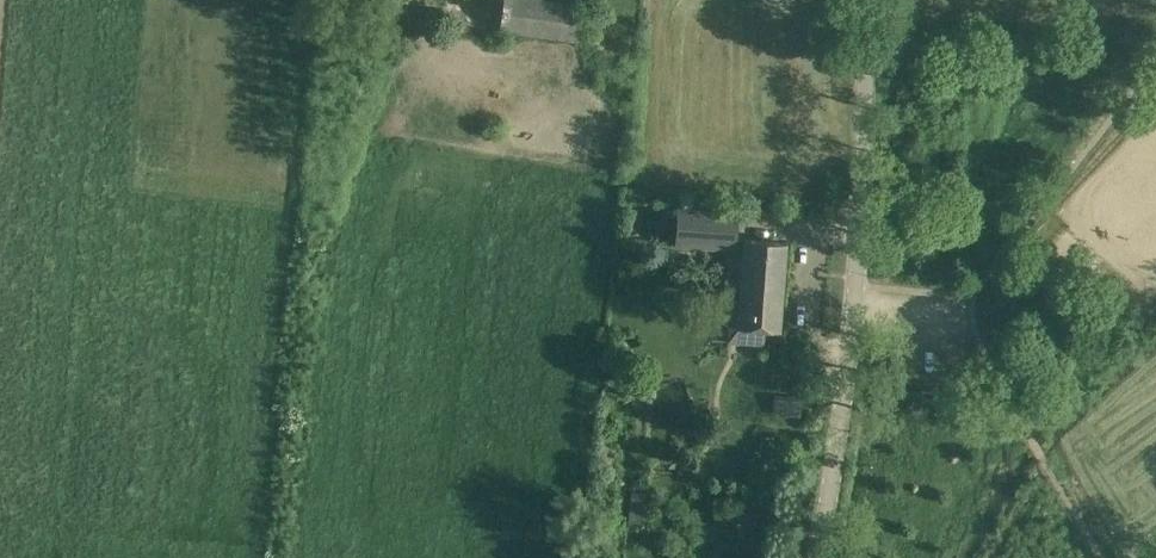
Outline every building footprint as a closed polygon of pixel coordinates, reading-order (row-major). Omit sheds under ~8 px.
[(536,0),(503,0),(499,30),(573,41),(578,6),(536,0)] [(678,208),(676,245),(732,249),(735,212),(678,208)] [(744,240),(738,328),(755,330),(778,331),(785,243),(744,240)]
